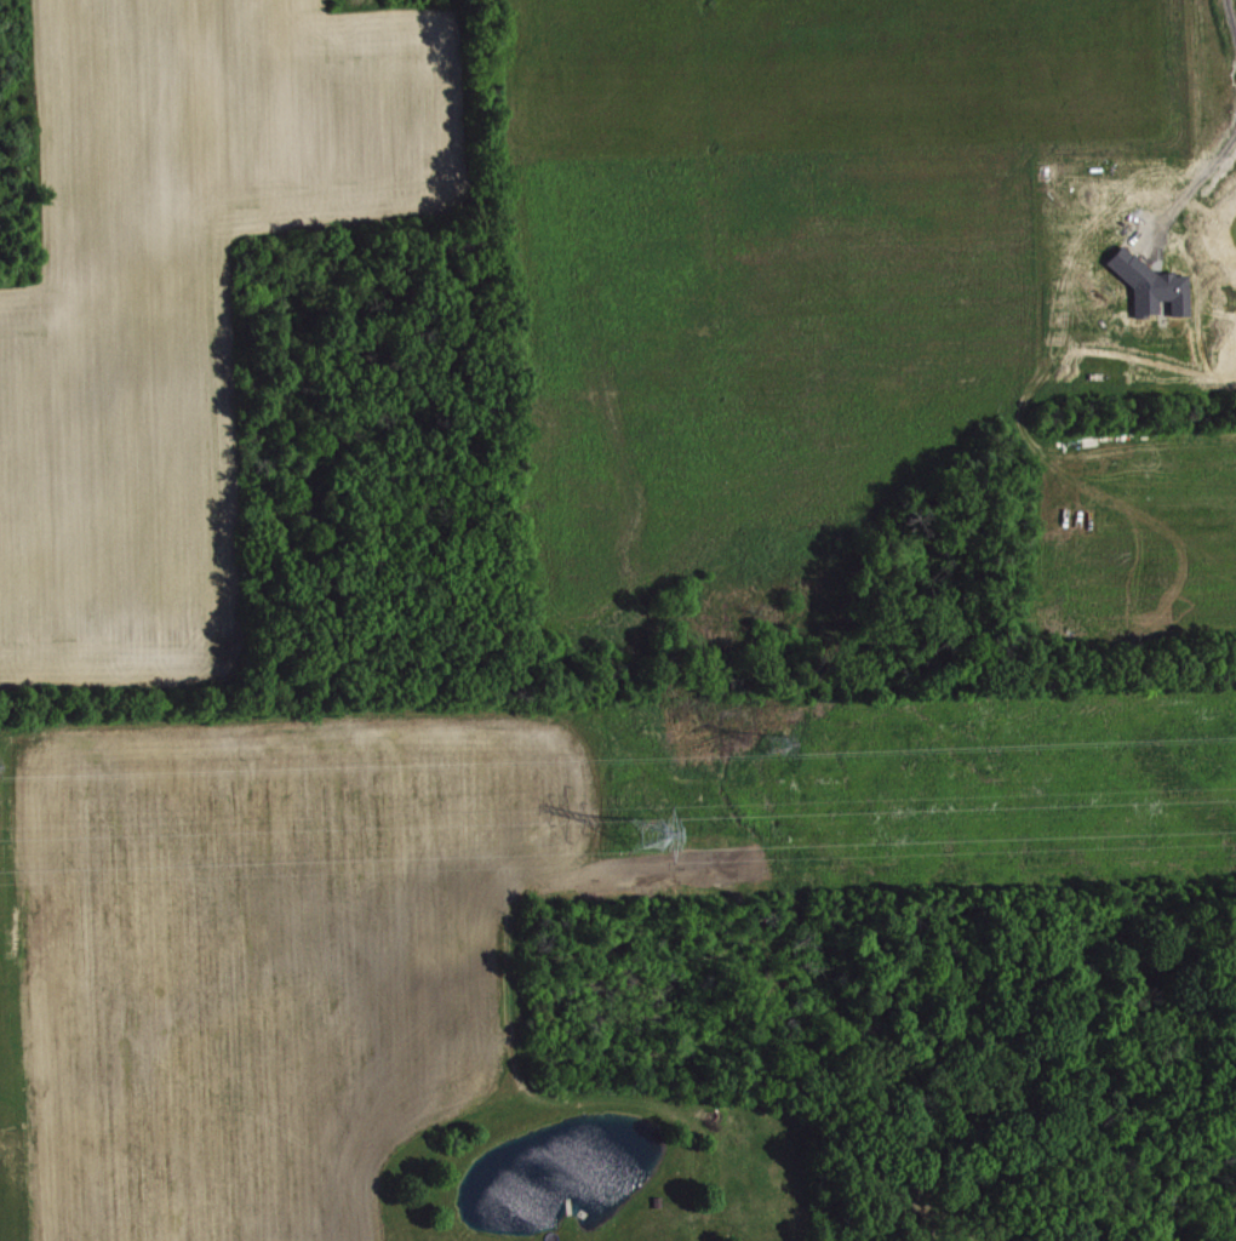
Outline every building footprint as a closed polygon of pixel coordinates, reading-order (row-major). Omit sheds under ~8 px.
[(1194,316),(1192,275),(1180,275),(1177,273),(1160,273),(1125,245),(1111,262),(1111,268),(1136,288),(1137,317),(1163,316),(1162,301),(1174,301),(1174,317),(1194,316)]
